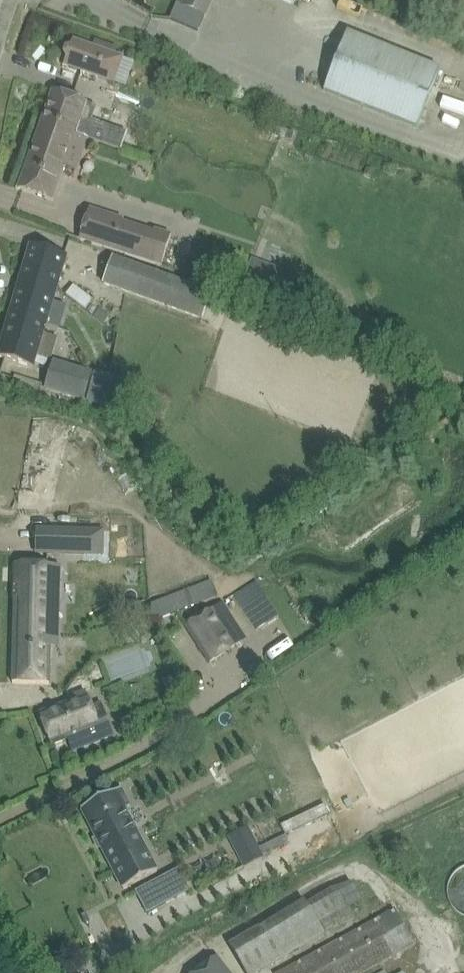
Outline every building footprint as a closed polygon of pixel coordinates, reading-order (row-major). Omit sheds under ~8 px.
[(183,5),(205,15),(211,0),(185,0),(183,5)] [(324,90),(417,127),(440,70),(347,33),(324,90)] [(107,52),(73,40),(64,65),(98,77),(107,52)] [(53,90),(42,121),(76,133),(76,134),(87,138),(91,125),(80,121),(87,102),(53,90)] [(76,133),(42,121),(18,189),(52,201),(76,134),(76,133)] [(268,123),(265,132),(281,138),(284,129),(268,123)] [(367,167),(364,174),(371,177),(374,170),(367,167)] [(89,208),(79,241),(113,251),(122,222),(123,219),(89,208)] [(67,255),(50,250),(31,244),(10,313),(47,324),(67,255)] [(103,284),(203,320),(213,292),(113,256),(103,284)] [(0,347),(0,357),(17,362),(34,367),(37,354),(49,358),(56,336),(44,333),(47,324),(10,313),(3,338),(0,347)] [(53,358),(45,387),(65,393),(85,399),(87,391),(93,373),(94,370),(83,367),(53,358)] [(87,391),(85,399),(110,405),(124,409),(132,381),(125,379),(123,376),(109,372),(94,368),(94,370),(93,373),(87,391)] [(47,529),(46,553),(83,554),(102,554),(102,531),(83,530),(47,529)] [(15,581),(12,683),(45,684),(49,684),(51,614),(59,614),(60,565),(46,565),(15,564),(15,581)] [(210,582),(171,597),(177,613),(216,599),(210,582)] [(177,613),(171,597),(149,605),(155,621),(177,613)] [(185,627),(209,663),(234,646),(209,610),(185,627)] [(88,696),(69,703),(39,714),(51,745),(81,733),(86,746),(114,735),(102,704),(92,707),(88,696)] [(82,808),(124,889),(157,871),(124,808),(130,805),(121,788),(82,808)] [(256,847),(238,856),(244,868),(262,858),(256,847)] [(180,869),(135,892),(147,915),(191,891),(185,880),(180,869)] [(232,939),(248,972),(257,972),(362,923),(354,905),(367,898),(359,879),(232,939)] [(414,944),(395,909),(278,972),(361,972),(414,944)] [(215,956),(194,972),(229,972),(215,956)]
